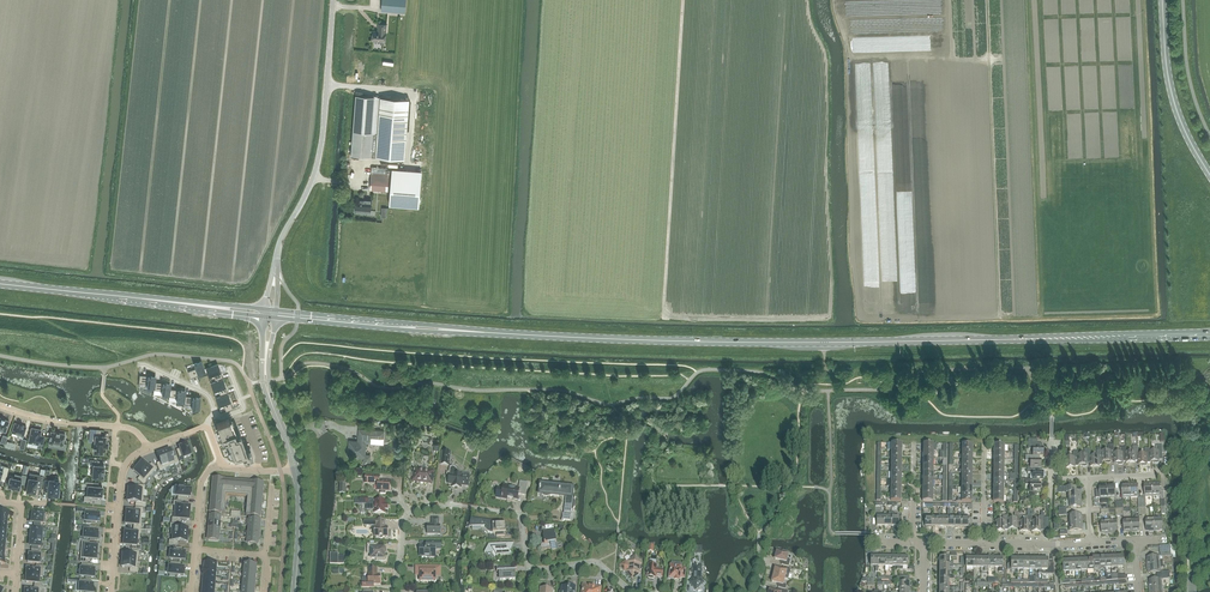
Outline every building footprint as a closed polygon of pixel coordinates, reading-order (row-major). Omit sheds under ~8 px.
[(383,11),(405,12),(406,0),(382,0),(382,11),(383,11)] [(372,40),(385,41),(387,24),(379,24),(378,31),(373,31),(372,40)] [(379,115),(381,97),(356,95),(352,142),(350,141),(350,144),(352,144),(351,155),(405,159),(408,117),(379,115)] [(388,191),(389,173),(385,173),(372,172),(370,189),(388,191)] [(422,177),(392,175),(389,204),(419,207),(422,177)] [(356,198),(355,210),(371,211),(372,199),(356,198)] [(196,368),(188,371),(190,378),(201,374),(205,372),(201,361),(194,364),(196,368)] [(218,364),(206,368),(209,375),(213,374),(216,381),(223,379),(224,379),(220,370),(218,364)] [(140,375),(139,383),(148,384),(147,388),(154,389),(155,382),(155,377),(149,376),(140,375)] [(216,381),(211,383),(214,390),(218,388),(221,396),(227,394),(228,394),(229,394),(225,385),(223,379),(216,381)] [(154,389),(154,390),(162,391),(162,395),(169,396),(170,389),(170,384),(164,383),(155,382),(154,389)] [(169,396),(169,397),(177,398),(177,402),(184,403),(185,396),(185,391),(179,390),(170,389),(169,396)] [(221,396),(216,398),(219,405),(223,403),(226,411),(233,409),(230,400),(228,394),(227,394),(221,396)] [(184,403),(184,404),(192,405),(192,409),(199,410),(200,398),(194,397),(185,396),(184,403)] [(0,417),(0,430),(5,432),(9,421),(5,419),(2,418),(0,417)] [(236,458),(243,456),(244,458),(249,457),(248,455),(252,454),(250,448),(246,449),(244,450),(238,434),(235,435),(229,419),(217,424),(223,441),(226,440),(232,456),(234,455),(236,458)] [(12,432),(23,436),(26,427),(26,426),(22,425),(23,424),(22,424),(19,423),(19,424),(15,423),(12,432)] [(41,430),(32,428),(29,442),(38,444),(38,443),(42,444),(44,436),(40,435),(41,430)] [(100,430),(90,429),(90,435),(96,436),(94,452),(102,452),(102,451),(105,451),(106,446),(107,446),(108,442),(105,442),(106,436),(100,436),(100,430)] [(348,455),(357,456),(357,458),(364,458),(364,463),(370,463),(370,455),(366,455),(367,443),(371,444),(372,437),(384,437),(384,431),(359,429),(358,441),(352,441),(351,449),(349,449),(348,455)] [(56,432),(51,431),(49,443),(59,445),(59,448),(65,449),(66,445),(63,444),(65,434),(59,433),(59,432),(59,433),(57,432),(56,432)] [(1037,444),(1037,439),(1028,439),(1028,449),(1033,449),(1033,455),(1033,456),(1040,456),(1043,456),(1043,447),(1042,447),(1042,444),(1037,444)] [(189,451),(190,450),(188,446),(187,446),(186,443),(182,445),(182,446),(179,447),(180,449),(177,450),(179,457),(183,456),(183,458),(191,455),(189,451)] [(1109,451),(1102,451),(1103,461),(1106,461),(1106,462),(1107,463),(1110,463),(1111,462),(1111,461),(1111,460),(1114,460),(1114,453),(1114,445),(1108,446),(1109,451)] [(1151,462),(1159,461),(1159,460),(1163,460),(1162,445),(1156,446),(1157,451),(1150,451),(1151,462)] [(1126,452),(1126,447),(1121,447),(1121,453),(1114,453),(1114,460),(1114,463),(1118,463),(1118,464),(1119,465),(1122,465),(1123,464),(1123,463),(1123,462),(1126,461),(1127,461),(1126,452)] [(1126,463),(1135,462),(1135,461),(1138,461),(1139,461),(1138,454),(1138,447),(1133,447),(1133,452),(1126,452),(1127,461),(1126,461),(1126,463)] [(1145,454),(1138,454),(1139,461),(1138,461),(1138,464),(1142,464),(1143,465),(1143,466),(1146,466),(1147,465),(1147,464),(1147,463),(1151,463),(1151,462),(1150,451),(1150,448),(1145,449),(1145,454)] [(1090,449),(1085,449),(1085,454),(1078,455),(1079,465),(1087,464),(1087,463),(1090,463),(1091,463),(1090,457),(1091,457),(1090,449)] [(179,463),(176,456),(173,457),(170,450),(164,452),(163,452),(169,466),(175,464),(175,465),(179,463)] [(169,466),(163,452),(162,451),(157,453),(160,462),(157,464),(159,471),(163,469),(163,468),(169,466)] [(441,464),(449,465),(451,452),(443,451),(441,464)] [(1102,451),(1101,451),(1097,451),(1097,456),(1091,457),(1090,457),(1091,463),(1090,463),(1091,467),(1099,466),(1099,465),(1103,465),(1103,461),(1102,451)] [(1067,468),(1075,467),(1075,466),(1079,466),(1079,465),(1078,455),(1078,452),(1073,452),(1073,457),(1066,458),(1067,468)] [(1041,468),(1041,459),(1040,459),(1040,456),(1033,456),(1033,455),(1025,455),(1025,461),(1030,461),(1030,467),(1030,468),(1041,468)] [(99,461),(90,460),(90,464),(93,465),(92,476),(97,477),(97,478),(102,478),(102,477),(103,477),(104,465),(99,465),(99,461)] [(157,469),(151,464),(149,466),(142,461),(138,466),(149,476),(154,471),(154,472),(157,469)] [(9,467),(4,466),(3,470),(0,469),(0,480),(4,481),(9,467)] [(149,476),(138,466),(137,467),(137,466),(133,471),(140,477),(137,479),(143,484),(146,481),(145,481),(149,476)] [(452,487),(457,487),(458,487),(459,486),(461,486),(461,485),(468,486),(469,474),(464,473),(464,474),(463,475),(457,474),(457,472),(457,471),(456,469),(455,468),(454,467),(452,467),(450,467),(449,476),(447,476),(447,477),(447,478),(447,479),(447,480),(448,480),(448,481),(449,482),(450,483),(451,483),(451,484),(452,484),(453,484),(452,487)] [(1028,467),(1027,473),(1033,473),(1033,479),(1033,480),(1039,480),(1043,480),(1043,471),(1042,471),(1042,468),(1041,468),(1030,468),(1030,467),(1028,467)] [(424,482),(432,483),(433,471),(427,470),(427,469),(426,468),(422,468),(421,469),(421,470),(414,469),(414,472),(413,473),(412,477),(413,478),(413,481),(421,482),(424,482)] [(22,474),(22,476),(21,479),(10,476),(9,480),(8,480),(7,484),(8,485),(8,486),(19,489),(21,483),(24,484),(26,475),(22,474)] [(35,478),(29,477),(26,490),(29,491),(29,492),(33,492),(35,492),(37,483),(41,484),(43,476),(35,474),(35,478)] [(380,476),(365,475),(365,483),(376,483),(378,485),(377,490),(389,491),(390,481),(380,480),(380,476)] [(49,481),(45,480),(44,490),(48,491),(48,494),(48,495),(52,496),(52,494),(54,495),(54,496),(59,496),(60,489),(58,489),(59,481),(59,479),(54,479),(54,480),(49,480),(49,481)] [(224,481),(224,480),(214,479),(211,513),(221,514),(221,513),(225,513),(227,496),(248,497),(246,515),(250,516),(261,517),(264,484),(253,483),(242,482),(236,481),(236,482),(224,481)] [(1033,479),(1025,479),(1025,485),(1030,485),(1030,492),(1040,492),(1041,483),(1039,483),(1039,480),(1033,480),(1033,479)] [(93,482),(86,481),(85,485),(88,486),(88,492),(102,493),(102,487),(93,486),(93,482)] [(497,491),(496,497),(507,499),(507,502),(508,498),(517,500),(518,494),(526,495),(528,483),(526,483),(520,482),(522,482),(522,484),(520,484),(519,489),(515,488),(515,487),(504,485),(503,492),(497,491)] [(540,488),(540,490),(541,490),(540,493),(542,493),(551,494),(551,496),(550,496),(551,496),(552,496),(553,496),(554,496),(555,496),(557,496),(558,497),(559,497),(558,496),(558,495),(559,495),(559,494),(560,494),(560,495),(561,495),(562,495),(563,495),(563,494),(566,494),(563,520),(571,521),(572,509),(573,510),(573,511),(574,511),(573,510),(573,509),(574,509),(574,508),(574,507),(575,506),(575,505),(575,504),(575,503),(575,502),(575,501),(575,500),(575,499),(575,498),(575,497),(575,498),(574,498),(574,499),(573,499),(573,496),(571,496),(572,488),(560,486),(560,485),(561,485),(562,485),(561,485),(560,485),(559,485),(558,485),(558,484),(557,484),(556,484),(555,484),(554,484),(553,484),(552,484),(551,484),(550,484),(550,483),(549,483),(549,484),(550,484),(550,485),(543,485),(541,484),(541,488),(540,488)] [(1153,496),(1152,483),(1147,483),(1147,484),(1144,484),(1145,496),(1153,496)] [(1157,483),(1152,483),(1153,496),(1161,495),(1160,483),(1157,483)] [(1108,498),(1107,485),(1107,484),(1106,484),(1103,484),(1103,485),(1103,486),(1100,486),(1100,490),(1096,490),(1096,498),(1100,498),(1108,498)] [(1131,497),(1130,484),(1125,484),(1125,485),(1122,485),(1123,497),(1131,497)] [(1135,484),(1130,484),(1131,497),(1138,497),(1138,484),(1135,484)] [(143,496),(144,490),(145,486),(137,485),(137,489),(129,488),(128,495),(143,496)] [(1112,485),(1107,485),(1108,498),(1116,498),(1115,485),(1112,485)] [(190,494),(191,494),(191,489),(188,489),(188,488),(183,488),(183,489),(176,488),(175,496),(178,496),(178,500),(186,501),(187,497),(190,497),(190,494)] [(1068,492),(1068,500),(1081,499),(1081,494),(1080,494),(1080,491),(1068,492)] [(102,493),(88,492),(87,498),(84,498),(84,502),(91,503),(92,499),(101,500),(102,494),(102,493)] [(146,503),(142,503),(143,496),(128,495),(127,502),(136,502),(135,506),(145,507),(146,503)] [(367,503),(367,504),(367,510),(373,510),(373,509),(374,509),(374,513),(385,513),(385,509),(388,509),(388,504),(385,504),(385,500),(375,500),(375,501),(373,501),(373,500),(368,499),(368,503),(367,503)] [(1081,499),(1068,500),(1068,508),(1081,507),(1081,504),(1081,499)] [(174,505),(174,512),(189,513),(190,506),(181,505),(181,502),(174,501),(173,505),(174,505)] [(141,519),(142,512),(143,508),(135,508),(135,511),(127,511),(126,517),(141,519)] [(99,522),(100,517),(99,517),(99,514),(97,514),(97,510),(86,509),(85,521),(86,521),(86,524),(91,524),(91,522),(99,522)] [(188,520),(189,513),(174,512),(173,518),(172,518),(172,522),(179,523),(180,519),(188,520)] [(899,517),(895,517),(895,512),(892,512),(891,526),(899,526),(899,525),(901,525),(901,524),(901,517),(899,517)] [(32,522),(33,522),(33,526),(40,526),(41,523),(45,523),(46,514),(42,514),(41,514),(40,514),(39,514),(38,514),(37,514),(37,513),(37,514),(32,513),(32,514),(32,515),(32,516),(32,517),(32,518),(32,522)] [(965,528),(967,528),(968,527),(969,527),(969,526),(970,526),(971,525),(971,518),(969,518),(964,518),(964,513),(961,513),(961,527),(965,527),(965,528)] [(1016,528),(1020,528),(1020,521),(1020,516),(1020,513),(1015,513),(1015,519),(1008,518),(1008,529),(1016,529),(1016,528)] [(1069,515),(1069,522),(1082,522),(1082,517),(1081,517),(1081,514),(1069,515)] [(1008,529),(1008,518),(1008,516),(1003,516),(1003,521),(996,521),(996,531),(1004,531),(1004,530),(1008,530),(1008,529)] [(1020,521),(1020,528),(1020,531),(1028,531),(1028,530),(1032,530),(1032,521),(1032,516),(1028,516),(1027,516),(1020,516),(1020,521)] [(1032,521),(1032,530),(1032,531),(1040,532),(1040,530),(1044,530),(1044,516),(1039,516),(1039,521),(1032,521)] [(140,525),(141,519),(126,517),(126,518),(125,524),(134,525),(133,529),(141,529),(141,525),(140,525)] [(439,525),(439,518),(432,518),(432,525),(427,525),(427,534),(440,534),(440,525),(439,525)] [(469,526),(485,526),(486,528),(487,530),(488,531),(490,532),(492,533),(496,532),(496,536),(505,536),(505,532),(506,532),(506,523),(502,523),(502,522),(501,522),(501,521),(471,518),(469,526)] [(1155,531),(1154,518),(1146,519),(1147,531),(1150,531),(1155,531)] [(1162,518),(1154,518),(1155,531),(1160,531),(1160,530),(1163,530),(1162,518)] [(1132,532),(1132,519),(1124,520),(1124,532),(1127,532),(1127,533),(1132,532)] [(1140,519),(1132,519),(1132,532),(1137,532),(1137,531),(1140,531),(1140,519)] [(380,538),(382,538),(383,537),(383,536),(388,536),(388,527),(385,527),(385,520),(364,520),(364,525),(376,525),(376,527),(375,527),(374,536),(379,536),(379,537),(380,538)] [(1110,533),(1109,520),(1101,521),(1102,533),(1105,533),(1105,534),(1110,533)] [(1117,520),(1109,520),(1110,533),(1115,533),(1118,532),(1117,520)] [(1082,522),(1069,522),(1070,530),(1082,530),(1082,527),(1082,522)] [(187,535),(188,529),(179,528),(179,524),(170,523),(170,528),(171,528),(171,534),(172,534),(187,536),(187,535)] [(40,526),(33,526),(33,529),(31,529),(31,533),(30,533),(30,534),(30,535),(30,536),(30,537),(29,537),(29,538),(30,538),(41,538),(42,530),(40,530),(40,526)] [(96,527),(88,527),(88,530),(84,530),(83,538),(98,539),(98,534),(97,534),(98,531),(96,531),(96,527)] [(139,540),(140,533),(141,533),(141,529),(133,529),(133,532),(125,532),(124,538),(139,540)] [(544,544),(543,544),(542,544),(542,545),(541,545),(541,546),(541,547),(541,548),(541,549),(542,549),(543,550),(544,550),(551,549),(551,550),(556,549),(555,543),(557,543),(555,535),(554,530),(543,532),(544,536),(543,536),(544,544)] [(187,536),(172,534),(171,540),(169,540),(169,545),(177,545),(178,542),(188,542),(188,537),(187,536)] [(30,538),(30,539),(30,540),(30,541),(30,542),(30,546),(31,546),(31,550),(38,550),(38,547),(40,547),(41,538),(30,538)] [(139,546),(139,540),(124,538),(124,539),(124,545),(132,546),(132,549),(140,550),(141,546),(139,546)] [(89,542),(82,541),(81,552),(97,553),(97,552),(97,546),(89,545),(89,542)] [(441,549),(441,542),(426,542),(426,546),(420,546),(420,555),(430,556),(430,557),(435,557),(436,549),(441,549)] [(497,556),(512,555),(507,548),(505,548),(505,544),(508,543),(489,544),(485,553),(486,552),(494,551),(497,556)] [(377,548),(377,544),(367,544),(367,553),(371,553),(371,558),(376,558),(376,561),(385,561),(386,560),(387,557),(385,556),(384,556),(384,553),(386,553),(386,549),(384,549),(384,548),(377,548)] [(173,551),(170,551),(169,559),(185,560),(185,555),(185,552),(181,552),(182,548),(173,547),(173,551)] [(29,557),(28,557),(28,562),(40,563),(40,555),(39,555),(39,551),(32,551),(31,554),(29,554),(29,557)] [(137,562),(138,555),(139,556),(139,551),(131,551),(131,555),(122,554),(121,560),(122,560),(122,561),(137,562)] [(782,561),(781,565),(789,567),(790,560),(787,559),(788,555),(787,554),(788,552),(783,551),(782,553),(777,552),(776,553),(775,553),(774,558),(775,558),(775,559),(782,561)] [(97,553),(81,552),(80,562),(88,563),(88,559),(97,560),(97,555),(96,555),(96,553),(97,553)] [(338,553),(330,553),(330,564),(338,564),(338,553)] [(626,571),(632,579),(640,573),(639,571),(641,569),(641,567),(640,565),(642,563),(635,555),(628,562),(629,564),(628,564),(627,563),(624,562),(622,564),(621,567),(623,569),(626,570),(628,569),(628,570),(626,571)] [(900,557),(900,566),(900,570),(903,570),(903,566),(907,566),(907,561),(909,561),(909,556),(903,556),(902,557),(900,557)] [(1163,560),(1160,560),(1159,556),(1147,557),(1147,560),(1147,565),(1163,564),(1163,560)] [(1009,569),(1015,570),(1015,573),(1017,573),(1017,570),(1018,558),(1017,558),(1014,558),(1014,557),(1011,557),(1011,558),(1011,564),(1009,564),(1008,565),(1008,568),(1009,569)] [(1041,574),(1054,574),(1053,563),(1048,563),(1048,559),(1044,559),(1044,558),(1041,558),(1042,558),(1041,574)] [(137,568),(137,562),(122,561),(122,567),(130,568),(130,572),(137,572),(137,568)] [(169,566),(168,574),(183,575),(184,570),(183,570),(183,567),(180,567),(180,563),(170,562),(170,566),(169,566)] [(670,571),(668,579),(673,579),(675,579),(674,580),(678,581),(678,579),(679,579),(679,577),(684,578),(685,569),(681,569),(681,567),(681,563),(676,563),(676,567),(671,566),(671,571),(670,571)] [(93,565),(81,564),(81,568),(80,576),(86,577),(85,579),(91,579),(91,577),(94,577),(95,572),(94,572),(94,569),(92,569),(93,565)] [(257,565),(245,564),(244,571),(256,572),(257,565)] [(648,578),(651,579),(654,579),(654,576),(662,577),(663,570),(657,569),(657,565),(648,564),(647,570),(646,573),(647,573),(647,575),(648,575),(648,578)] [(1149,573),(1156,572),(1161,572),(1160,568),(1164,567),(1163,564),(1147,565),(1148,570),(1149,573)] [(691,572),(692,573),(693,573),(693,576),(694,578),(690,582),(696,589),(704,583),(700,578),(701,577),(701,573),(702,572),(701,571),(702,568),(699,566),(694,565),(693,569),(692,569),(691,570),(691,572)] [(36,569),(27,569),(26,575),(39,577),(43,577),(44,566),(36,566),(36,569)] [(421,571),(420,581),(433,582),(434,583),(437,581),(435,580),(436,571),(440,571),(440,566),(416,566),(416,571),(421,571)] [(497,571),(496,571),(496,572),(500,571),(500,579),(515,579),(514,572),(511,572),(511,571),(511,570),(511,571),(511,567),(497,568),(497,571)] [(783,570),(775,568),(774,571),(773,571),(772,575),(785,578),(788,579),(791,568),(783,567),(783,570)] [(369,568),(369,575),(368,575),(368,578),(362,578),(362,587),(374,587),(374,584),(380,584),(380,575),(377,575),(377,569),(369,568)] [(39,577),(26,575),(26,582),(34,583),(34,587),(42,587),(42,583),(39,583),(39,577)] [(785,578),(772,575),(771,579),(772,579),(772,582),(779,584),(778,587),(786,589),(787,585),(783,584),(785,578)] [(170,579),(170,591),(178,591),(179,580),(170,579)] [(1149,583),(1149,588),(1162,587),(1161,579),(1149,580),(1149,583)] [(80,580),(80,584),(79,584),(79,591),(82,591),(93,591),(93,588),(93,585),(90,585),(91,581),(80,580)]
